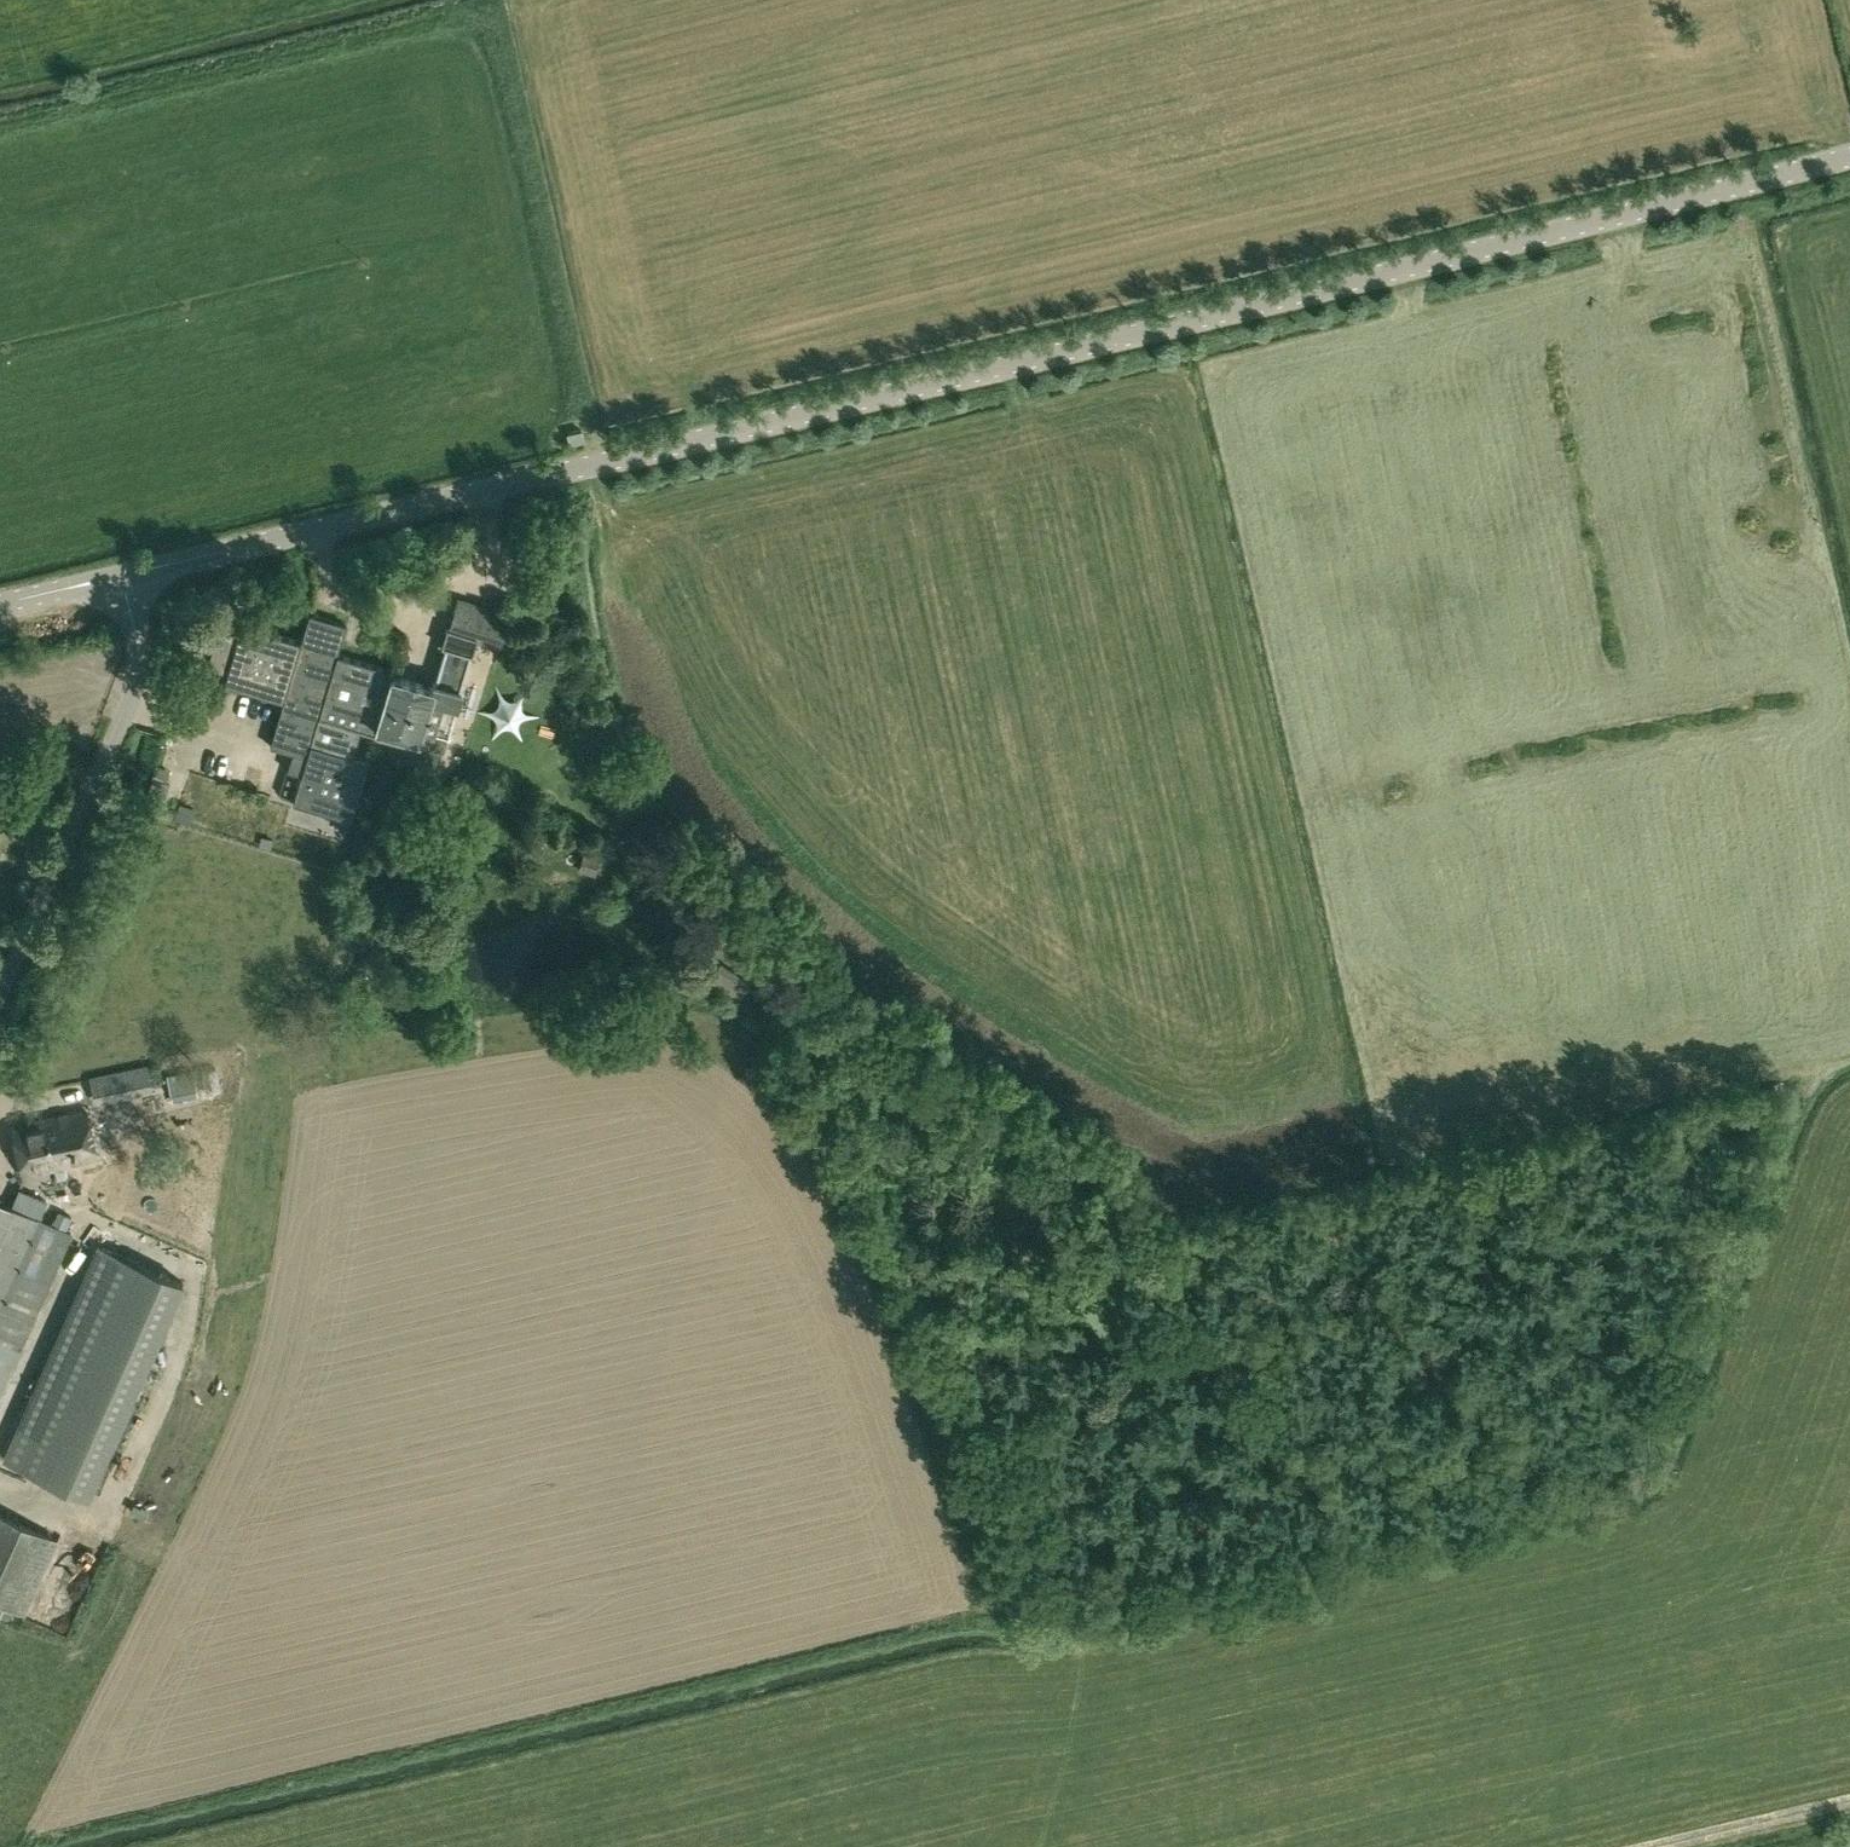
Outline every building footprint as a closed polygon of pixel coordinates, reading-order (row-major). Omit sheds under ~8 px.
[(565,432),(567,445),(586,442),(583,428),(565,432)] [(430,686),(390,674),(377,728),(419,738),(417,743),(419,743),(415,756),(438,763),(441,750),(443,750),(454,704),(457,705),(461,690),(459,689),(469,655),(471,655),(475,641),(497,647),(508,613),(479,605),(470,634),(450,628),(447,627),(446,631),(440,631),(438,639),(442,643),(441,646),(445,647),(435,682),(431,681),(430,686)] [(377,728),(390,674),(389,674),(389,669),(337,653),(346,624),(310,613),(300,641),(241,623),(238,633),(218,628),(207,667),(227,673),(224,683),(284,700),(270,746),(293,752),(287,770),(301,774),(293,802),(352,819),(369,760),(352,755),(360,729),(376,733),(377,728)] [(152,762),(138,798),(155,805),(169,769),(152,762)] [(519,843),(508,837),(502,848),(513,854),(519,843)] [(594,875),(600,858),(582,853),(578,871),(594,875)] [(737,998),(748,983),(719,962),(708,978),(737,998)] [(166,1074),(171,1101),(197,1095),(191,1069),(166,1074)] [(96,1157),(86,1108),(23,1122),(9,1125),(20,1173),(34,1170),(54,1166),(56,1178),(67,1176),(64,1164),(96,1157)] [(24,1340),(72,1232),(0,1199),(0,1394),(24,1340)] [(100,1244),(5,1457),(88,1494),(183,1281),(100,1244)] [(24,1610),(55,1535),(0,1512),(0,1600),(24,1610)]
